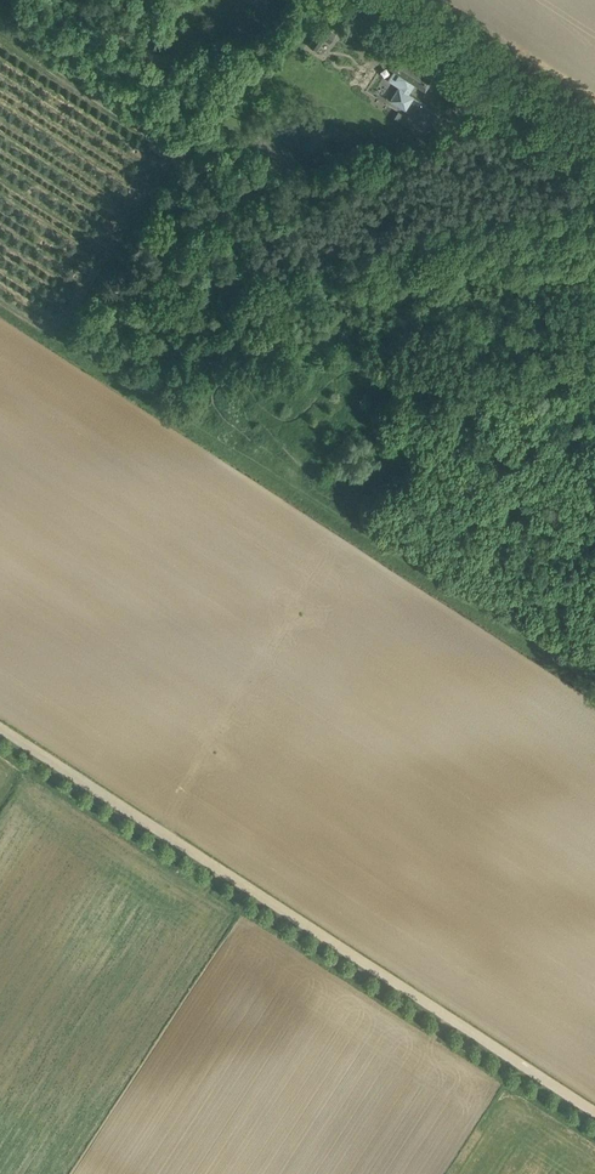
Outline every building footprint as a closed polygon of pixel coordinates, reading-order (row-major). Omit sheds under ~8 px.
[(322,25),(309,45),(317,50),(324,40),(329,43),(335,34),(322,25)] [(424,87),(427,84),(433,74),(397,51),(388,64),(395,69),(390,78),(397,82),(395,85),(399,87),(390,100),(406,110),(415,95),(409,92),(416,82),(424,87)]
